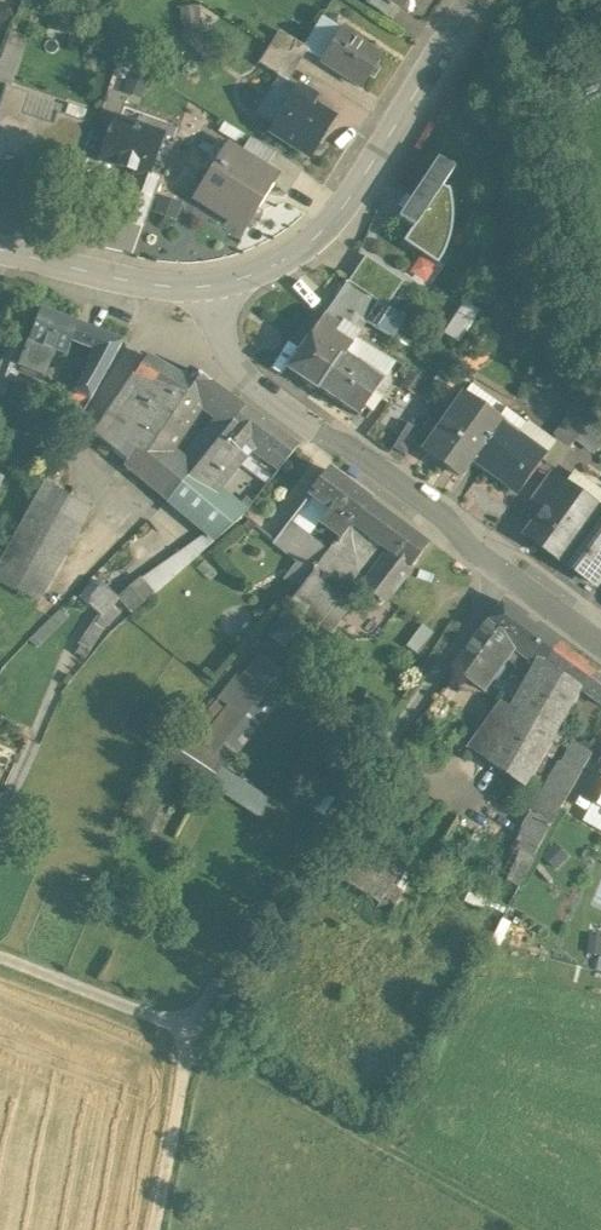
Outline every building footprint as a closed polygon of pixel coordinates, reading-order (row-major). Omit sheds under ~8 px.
[(398,8),(404,0),(385,0),(398,8)] [(200,9),(181,10),(182,33),(202,32),(200,9)] [(71,18),(54,12),(49,28),(67,33),(71,18)] [(355,35),(342,27),(320,62),(361,88),(381,57),(352,39),(355,35)] [(308,49),(280,31),(270,47),(298,64),(308,49)] [(0,60),(0,107),(6,89),(21,42),(8,37),(0,60)] [(298,64),(270,47),(257,69),(272,78),(275,74),(287,81),(298,64)] [(114,99),(134,110),(144,93),(133,86),(143,70),(119,56),(112,74),(125,82),(114,99)] [(292,93),(296,87),(287,81),(275,74),(272,78),(260,98),(281,111),(289,99),(292,93)] [(316,99),(296,87),(292,93),(289,99),(281,111),(269,130),(310,156),(332,119),(312,106),(316,99)] [(18,116),(25,96),(6,89),(0,107),(0,162),(3,153),(41,166),(44,157),(49,143),(54,128),(52,128),(18,116)] [(81,125),(56,116),(52,128),(54,128),(49,143),(57,146),(57,148),(72,153),(81,125)] [(161,136),(115,119),(100,159),(132,171),(146,176),(146,175),(161,136)] [(57,146),(49,143),(44,157),(53,160),(57,148),(57,146)] [(264,169),(230,148),(197,200),(222,216),(224,214),(242,226),(254,208),(252,207),(267,183),(272,175),(264,169)] [(301,170),(274,153),(264,169),(272,175),(267,183),(285,195),(301,170)] [(437,158),(398,217),(413,227),(402,243),(436,266),(443,252),(449,238),(451,223),(451,208),(450,198),(448,189),(445,190),(441,188),(453,169),(437,158)] [(132,171),(117,215),(144,225),(160,180),(146,175),(146,176),(132,171)] [(86,185),(73,181),(70,191),(83,195),(86,185)] [(365,256),(347,282),(366,295),(380,303),(385,307),(403,281),(365,256)] [(347,282),(333,303),(348,312),(352,316),(366,295),(347,282)] [(366,295),(352,316),(367,322),(380,303),(366,295)] [(333,303),(322,318),(337,328),(348,312),(333,303)] [(385,307),(380,303),(367,322),(405,347),(417,328),(385,307)] [(75,324),(39,311),(28,339),(53,349),(65,353),(70,338),(75,324)] [(322,318),(288,370),(317,390),(340,357),(325,347),(337,328),(322,318)] [(122,342),(75,324),(70,338),(92,346),(83,371),(102,378),(122,342)] [(356,338),(342,359),(357,369),(360,363),(383,379),(395,362),(356,338)] [(53,349),(28,339),(25,348),(19,364),(44,373),(53,349)] [(19,364),(25,348),(11,342),(0,373),(0,375),(13,380),(19,364)] [(141,353),(98,417),(115,428),(123,416),(147,381),(165,394),(177,377),(141,353)] [(340,357),(317,390),(358,417),(365,407),(374,393),(383,379),(360,363),(357,369),(342,359),(340,357)] [(189,369),(144,433),(163,450),(197,400),(199,401),(210,385),(189,369)] [(147,381),(123,416),(142,429),(165,394),(147,381)] [(223,394),(210,385),(199,401),(211,411),(223,394)] [(381,398),(374,393),(365,407),(372,412),(381,398)] [(223,394),(211,411),(219,417),(229,425),(243,409),(223,394)] [(439,427),(438,429),(440,430),(424,452),(458,476),(469,460),(496,422),(461,397),(439,427)] [(585,428),(600,407),(600,406),(593,400),(576,422),(585,428)] [(577,439),(594,452),(600,442),(600,407),(585,428),(577,439)] [(243,409),(229,425),(220,436),(239,452),(249,440),(270,455),(283,439),(243,409)] [(142,429),(123,416),(115,428),(134,440),(142,429)] [(115,428),(98,417),(85,437),(122,459),(134,440),(115,428)] [(181,465),(160,492),(168,499),(169,499),(190,472),(220,436),(229,425),(219,417),(181,465)] [(496,422),(469,460),(514,493),(545,450),(500,417),(496,422)] [(427,418),(413,443),(424,452),(440,430),(438,429),(439,427),(427,418)] [(419,430),(407,423),(392,448),(404,455),(419,430)] [(144,433),(143,432),(124,461),(160,492),(181,465),(163,450),(144,433)] [(220,436),(190,472),(209,488),(239,452),(220,436)] [(283,439),(270,455),(282,463),(294,448),(283,439)] [(209,488),(190,472),(169,499),(206,531),(228,504),(209,488)] [(367,502),(327,472),(309,495),(310,496),(324,506),(326,513),(319,523),(338,538),(349,524),(367,502)] [(45,480),(0,561),(0,580),(41,603),(94,507),(45,480)] [(566,484),(528,537),(562,561),(600,509),(566,484)] [(324,506),(310,496),(289,523),(327,553),(338,538),(319,523),(326,513),(324,506)] [(400,526),(367,502),(349,524),(338,538),(327,553),(312,572),(300,587),(287,604),(327,634),(365,583),(364,582),(383,558),(379,555),(400,526)] [(228,504),(206,531),(216,540),(233,524),(241,515),(228,504)] [(562,561),(596,586),(600,579),(600,509),(562,561)] [(312,572),(327,553),(289,523),(274,542),(299,562),(312,572)] [(400,526),(379,555),(383,558),(364,582),(365,583),(386,598),(426,545),(400,526)] [(207,553),(197,544),(114,603),(97,585),(83,600),(103,617),(78,650),(89,657),(122,619),(207,553)] [(312,572),(299,562),(288,577),(300,587),(312,572)] [(533,665),(538,656),(547,661),(546,662),(548,664),(559,643),(503,603),(457,668),(475,681),(489,691),(516,653),(533,665)] [(436,634),(422,624),(405,648),(419,658),(436,634)] [(559,643),(548,664),(583,689),(600,702),(600,673),(559,643)] [(264,659),(243,685),(234,677),(188,736),(212,755),(278,671),(264,659)] [(558,733),(566,719),(583,689),(548,664),(546,662),(538,659),(535,666),(511,708),(502,700),(468,746),(485,759),(509,776),(527,789),(546,756),(552,759),(564,737),(558,733)] [(290,680),(278,671),(212,755),(188,736),(180,744),(185,747),(219,771),(290,680)] [(133,739),(159,751),(167,734),(140,722),(133,739)] [(180,744),(167,734),(159,751),(180,760),(185,747),(180,744)] [(568,798),(588,762),(591,757),(585,748),(573,739),(560,762),(557,762),(510,848),(534,859),(568,798)] [(219,771),(185,747),(180,760),(175,771),(207,785),(259,821),(270,806),(219,771)] [(588,762),(568,798),(587,809),(592,800),(586,796),(600,769),(588,762)] [(586,796),(592,800),(600,805),(600,769),(586,796)] [(320,860),(379,902),(392,884),(424,840),(396,820),(379,844),(348,821),(320,860)] [(406,894),(392,884),(379,902),(368,918),(382,927),(406,894)]
